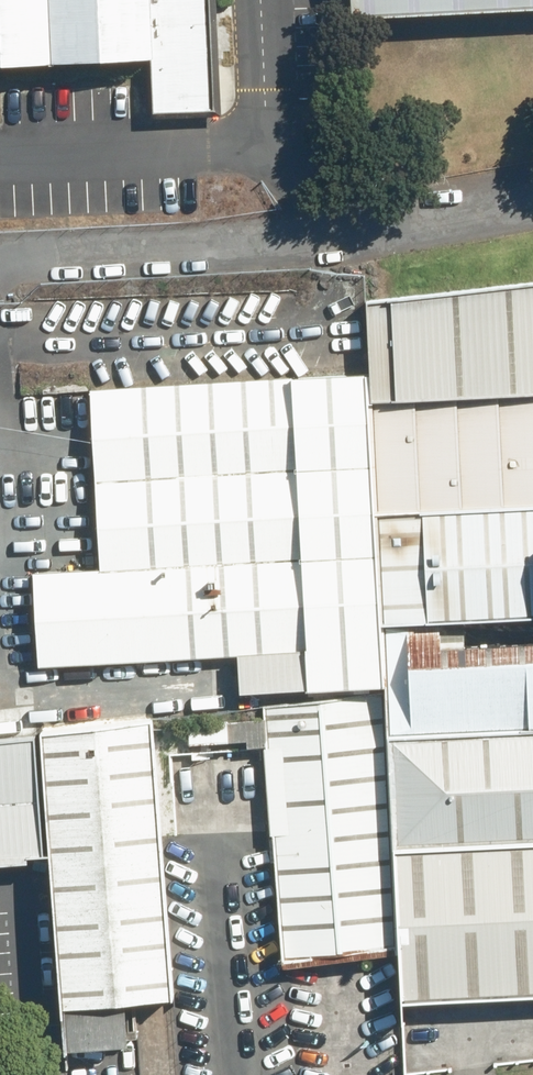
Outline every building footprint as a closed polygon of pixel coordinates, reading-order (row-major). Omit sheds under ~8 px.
[(158,46),(159,64),(155,64),(157,104),(218,102),(213,0),(0,0),(0,53),(158,46)] [(370,369),(372,391),(532,384),(532,275),(367,294),(370,369)] [(372,391),(370,369),(292,374),(309,644),(239,648),(241,687),(390,677),(387,614),(379,503),(372,391)] [(33,562),(38,658),(239,648),(309,644),(292,374),(91,385),(100,558),(33,562)] [(372,391),(379,503),(532,497),(532,384),(372,391)] [(379,503),(387,614),(469,611),(532,608),(532,497),(379,503)] [(387,614),(390,677),(390,687),(392,730),(532,723),(532,634),(470,637),(469,611),(387,614)] [(396,841),(392,730),(390,687),(266,701),(287,960),(402,945),(396,841)] [(43,724),(44,729),(52,845),(63,997),(176,989),(157,716),(43,724)] [(392,730),(396,841),(532,835),(532,723),(392,730)] [(44,729),(0,732),(0,854),(33,851),(33,846),(52,845),(44,729)] [(396,841),(402,945),(404,995),(532,988),(532,835),(396,841)]
